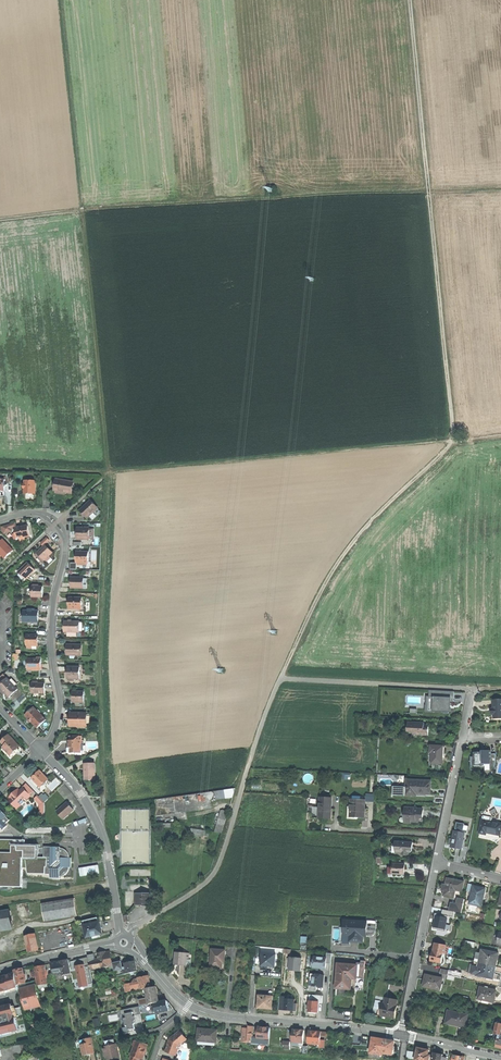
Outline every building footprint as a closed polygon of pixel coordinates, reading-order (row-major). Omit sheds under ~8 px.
[(66,492),(70,493),(72,482),(57,479),(55,491),(56,491),(55,493),(61,494),(65,495),(66,492)] [(29,494),(35,494),(36,481),(25,481),(25,484),(24,484),(24,488),(25,488),(25,493),(29,494)] [(84,513),(88,517),(98,508),(91,501),(81,510),(84,513)] [(2,531),(5,534),(12,531),(11,529),(16,527),(15,523),(2,527),(2,531)] [(20,527),(15,528),(16,533),(14,533),(13,534),(14,539),(15,540),(16,540),(16,541),(20,540),(20,541),(25,540),(25,537),(30,536),(28,527),(25,527),(25,526),(20,527)] [(89,528),(77,528),(77,533),(77,540),(89,540),(89,539),(94,539),(94,529),(89,529),(89,528)] [(41,543),(44,546),(50,541),(47,538),(41,543)] [(5,559),(14,551),(3,540),(0,542),(0,553),(5,559)] [(37,553),(45,561),(45,560),(49,556),(53,553),(46,545),(37,553)] [(89,552),(77,552),(76,558),(76,563),(77,563),(89,563),(89,552)] [(43,562),(45,561),(37,553),(35,555),(43,562)] [(25,578),(26,579),(32,574),(35,570),(28,563),(19,571),(26,577),(25,578)] [(25,578),(26,577),(19,571),(15,575),(21,582),(25,578)] [(71,588),(82,588),(83,578),(71,578),(71,582),(71,588)] [(31,597),(43,597),(43,592),(43,587),(32,586),(31,597)] [(82,598),(70,598),(70,603),(69,609),(81,609),(82,598)] [(39,611),(24,611),(23,622),(38,623),(39,617),(39,611)] [(82,622),(65,622),(65,627),(65,632),(81,632),(83,631),(83,623),(82,622)] [(37,635),(27,635),(27,646),(28,646),(28,648),(32,648),(32,646),(38,646),(38,641),(38,640),(37,640),(37,635)] [(80,645),(67,645),(67,650),(67,655),(80,655),(80,645)] [(41,659),(28,659),(28,660),(28,669),(41,669),(41,664),(41,659)] [(80,667),(68,667),(68,673),(68,679),(70,679),(70,681),(75,681),(75,679),(80,679),(80,667)] [(10,698),(18,689),(7,678),(0,685),(0,688),(4,692),(10,698)] [(32,693),(45,693),(45,689),(45,683),(32,683),(32,693)] [(433,710),(450,711),(451,701),(453,701),(454,691),(429,690),(429,696),(426,696),(426,705),(425,705),(425,711),(433,712),(433,710)] [(84,692),(73,692),(73,697),(73,702),(75,702),(84,702),(84,701),(84,692)] [(500,719),(500,701),(494,701),(494,706),(494,710),(491,711),(491,714),(494,715),(496,715),(496,719),(500,719)] [(31,721),(38,728),(46,720),(34,707),(26,715),(31,721)] [(86,713),(71,713),(71,719),(71,726),(86,726),(86,713)] [(413,736),(429,736),(429,732),(429,726),(424,726),(422,726),(422,724),(408,723),(408,730),(413,730),(413,736)] [(3,747),(10,755),(20,746),(12,738),(9,735),(1,742),(5,746),(3,747)] [(82,736),(70,736),(69,743),(67,743),(67,746),(67,748),(67,753),(85,753),(86,745),(83,745),(83,740),(82,740),(82,736)] [(433,764),(443,765),(443,757),(444,747),(431,746),(430,754),(433,754),(433,764)] [(472,766),(484,766),(484,764),(490,764),(490,767),(495,767),(496,761),(496,754),(491,754),(491,750),(484,750),(480,750),(481,752),(474,752),(474,756),(471,757),(472,766)] [(95,764),(85,764),(85,771),(85,780),(95,779),(95,764)] [(32,778),(39,786),(48,778),(44,774),(40,770),(32,778)] [(431,781),(406,779),(406,787),(405,796),(417,797),(417,794),(431,795),(431,790),(431,781)] [(22,786),(24,788),(31,795),(34,792),(26,783),(22,786)] [(393,795),(405,796),(406,787),(393,787),(393,795)] [(8,800),(17,809),(21,805),(25,801),(23,799),(25,797),(27,799),(31,795),(24,788),(21,791),(19,789),(18,789),(13,793),(9,798),(8,800)] [(215,791),(216,800),(233,797),(235,788),(215,791)] [(42,794),(39,797),(44,802),(45,802),(48,799),(44,795),(43,795),(42,794)] [(41,805),(44,802),(39,797),(38,796),(35,799),(41,805)] [(325,819),(331,819),(331,815),(332,809),(332,799),(320,798),(319,818),(325,819)] [(360,818),(364,818),(365,801),(358,801),(358,800),(351,800),(351,817),(357,817),(357,818),(360,818)] [(57,811),(64,819),(74,810),(70,806),(67,802),(57,811)] [(411,821),(422,822),(422,817),(423,817),(423,814),(423,809),(416,809),(416,810),(412,810),(412,807),(407,807),(407,810),(405,810),(405,822),(411,823),(411,821)] [(1,828),(6,824),(10,820),(6,816),(6,815),(0,809),(0,829),(1,828)] [(229,811),(221,810),(215,832),(222,833),(229,811)] [(500,836),(500,834),(500,824),(493,823),(493,820),(490,820),(489,822),(482,820),(479,834),(480,835),(486,836),(486,833),(493,835),(500,836)] [(458,830),(458,832),(465,834),(466,831),(464,831),(465,825),(457,823),(456,830),(458,830)] [(451,849),(462,851),(465,834),(458,832),(455,832),(454,837),(453,840),(450,840),(449,844),(452,844),(451,849)] [(25,846),(25,840),(0,839),(0,887),(22,887),(23,883),(19,883),(19,876),(23,876),(23,868),(27,868),(28,873),(50,874),(50,878),(52,878),(52,877),(58,878),(59,878),(60,877),(61,877),(62,876),(64,876),(65,875),(66,874),(68,873),(69,871),(69,869),(69,867),(71,867),(71,866),(70,865),(71,860),(71,858),(70,858),(70,856),(69,855),(69,853),(67,852),(66,850),(65,850),(64,849),(63,848),(61,848),(60,848),(60,847),(50,847),(44,847),(44,857),(37,857),(37,846),(25,846)] [(396,846),(396,853),(402,853),(402,855),(408,855),(409,854),(413,851),(411,849),(411,847),(413,846),(413,842),(395,841),(395,846),(396,846)] [(393,874),(404,874),(404,870),(404,867),(405,867),(405,864),(394,864),(394,868),(393,868),(393,869),(393,874)] [(444,896),(454,898),(456,891),(462,892),(465,881),(448,877),(447,885),(443,884),(443,888),(442,891),(445,892),(444,896)] [(478,888),(474,887),(473,892),(470,892),(470,893),(469,896),(472,897),(470,904),(482,907),(486,889),(478,888)] [(144,906),(151,906),(151,893),(144,893),(135,893),(135,905),(144,905),(144,906)] [(454,912),(462,913),(465,900),(458,898),(457,904),(451,903),(449,911),(454,912)] [(42,904),(45,921),(77,915),(74,899),(42,904)] [(10,911),(0,912),(0,928),(13,926),(10,911)] [(434,927),(446,930),(449,916),(442,914),(435,913),(434,918),(435,919),(434,927)] [(83,921),(84,926),(99,922),(98,917),(83,921)] [(350,942),(363,943),(363,936),(367,936),(367,930),(367,922),(345,921),(345,935),(350,935),(350,942)] [(84,926),(87,937),(93,936),(93,937),(96,936),(97,936),(97,935),(103,934),(100,922),(99,922),(84,926)] [(29,952),(38,950),(35,934),(26,936),(29,952)] [(431,962),(442,965),(446,946),(435,944),(434,953),(433,953),(432,957),(431,962)] [(216,968),(222,968),(223,963),(225,963),(225,950),(212,950),(211,968),(216,968)] [(481,953),(478,963),(496,967),(497,963),(499,954),(481,950),(481,953)] [(98,953),(99,958),(101,967),(113,965),(113,963),(110,952),(105,953),(105,951),(98,953)] [(176,952),(175,965),(180,965),(186,965),(186,959),(189,959),(189,953),(176,952)] [(268,966),(275,967),(276,954),(262,953),(261,966),(268,966)] [(290,957),(289,970),(295,971),(301,971),(302,958),(290,957)] [(312,968),(322,969),(322,967),(326,968),(326,964),(327,958),(314,957),(314,962),(312,962),(312,968)] [(74,960),(76,968),(77,968),(89,965),(88,958),(74,960)] [(94,959),(95,961),(89,962),(91,969),(101,967),(99,958),(96,958),(94,959)] [(51,963),(54,977),(63,975),(71,974),(69,960),(57,962),(51,963)] [(121,961),(120,961),(121,966),(114,968),(115,971),(123,969),(123,968),(121,961)] [(125,964),(126,968),(127,973),(137,971),(136,966),(135,961),(125,964)] [(342,988),(350,989),(351,978),(356,978),(357,966),(353,965),(353,964),(338,963),(336,987),(342,988)] [(357,963),(357,966),(356,978),(364,979),(365,964),(357,963)] [(496,967),(478,963),(478,967),(474,966),(473,974),(472,974),(477,975),(477,976),(494,980),(495,973),(496,967)] [(40,966),(34,967),(38,985),(48,983),(46,973),(46,971),(45,965),(40,966)] [(79,979),(81,986),(93,983),(89,965),(77,968),(77,970),(76,970),(78,979),(79,979)] [(26,983),(25,980),(24,974),(23,969),(19,970),(15,971),(15,973),(17,985),(19,985),(26,983)] [(15,973),(0,978),(0,992),(18,987),(17,985),(15,973)] [(324,975),(313,974),(313,980),(312,986),(317,987),(323,987),(324,975)] [(146,988),(151,987),(150,981),(148,976),(138,978),(141,989),(146,988)] [(423,987),(439,990),(440,985),(442,985),(443,980),(426,976),(425,982),(423,987)] [(126,992),(141,989),(138,978),(134,979),(135,981),(134,983),(131,983),(132,986),(125,988),(126,992)] [(26,987),(20,989),(23,999),(39,995),(37,985),(26,987)] [(156,986),(151,987),(146,988),(148,997),(148,1001),(156,999),(158,998),(157,993),(156,986)] [(481,988),(478,999),(494,1002),(496,991),(493,990),(481,988)] [(53,1002),(59,1000),(57,989),(50,990),(53,1002)] [(42,1010),(39,995),(23,999),(27,1013),(42,1010)] [(265,1008),(272,1008),(272,996),(259,995),(258,1008),(265,1008)] [(156,1002),(156,999),(148,1001),(148,997),(138,999),(140,1006),(155,1003),(156,1002)] [(289,1011),(296,1011),(297,1004),(295,1004),(295,1000),(285,999),(285,997),(280,997),(279,1010),(289,1011)] [(380,1016),(395,1019),(397,1012),(398,1006),(396,1006),(398,1000),(387,998),(386,998),(385,1003),(383,1003),(380,1016)] [(167,1000),(159,1002),(156,1002),(155,1003),(156,1007),(157,1011),(157,1013),(169,1010),(168,1005),(167,1000)] [(313,1013),(319,1013),(319,1004),(319,1002),(310,1002),(310,1006),(309,1010),(309,1012),(313,1013)] [(18,1030),(15,1017),(13,1018),(12,1015),(14,1015),(13,1009),(11,1009),(10,1005),(10,1004),(0,1007),(1,1009),(0,1010),(0,1034),(18,1030)] [(123,1028),(124,1034),(130,1032),(129,1030),(135,1029),(134,1024),(135,1024),(134,1018),(133,1015),(141,1014),(139,1006),(121,1010),(122,1015),(124,1015),(126,1027),(123,1028)] [(455,1026),(466,1028),(469,1016),(449,1012),(446,1024),(455,1026)] [(254,1026),(249,1026),(249,1029),(242,1028),(241,1042),(252,1043),(254,1026)] [(262,1027),(258,1027),(258,1031),(256,1031),(256,1035),(258,1035),(257,1038),(269,1039),(270,1028),(262,1027)] [(208,1029),(198,1028),(197,1041),(198,1041),(211,1042),(216,1042),(217,1030),(208,1029)] [(299,1030),(293,1030),(292,1046),(303,1046),(304,1030),(299,1030)] [(166,1051),(176,1054),(179,1045),(187,1039),(180,1031),(172,1038),(170,1040),(168,1044),(166,1051)] [(315,1032),(309,1031),(308,1044),(320,1044),(321,1040),(321,1036),(321,1032),(315,1032)] [(377,1038),(372,1037),(371,1041),(371,1044),(370,1053),(382,1054),(382,1053),(384,1039),(377,1038)] [(80,1040),(80,1041),(81,1047),(83,1056),(89,1054),(95,1053),(91,1038),(80,1040)] [(389,1040),(384,1039),(382,1053),(392,1054),(394,1040),(389,1040)] [(138,1041),(136,1046),(134,1046),(131,1055),(132,1056),(130,1059),(132,1059),(131,1059),(138,1059),(139,1059),(142,1059),(148,1045),(138,1041)] [(22,1052),(20,1044),(12,1046),(14,1054),(22,1052)] [(119,1057),(117,1044),(106,1047),(106,1048),(108,1057),(108,1059),(113,1058),(119,1057)] [(415,1059),(429,1059),(430,1055),(428,1055),(429,1049),(424,1048),(418,1047),(415,1059)]
